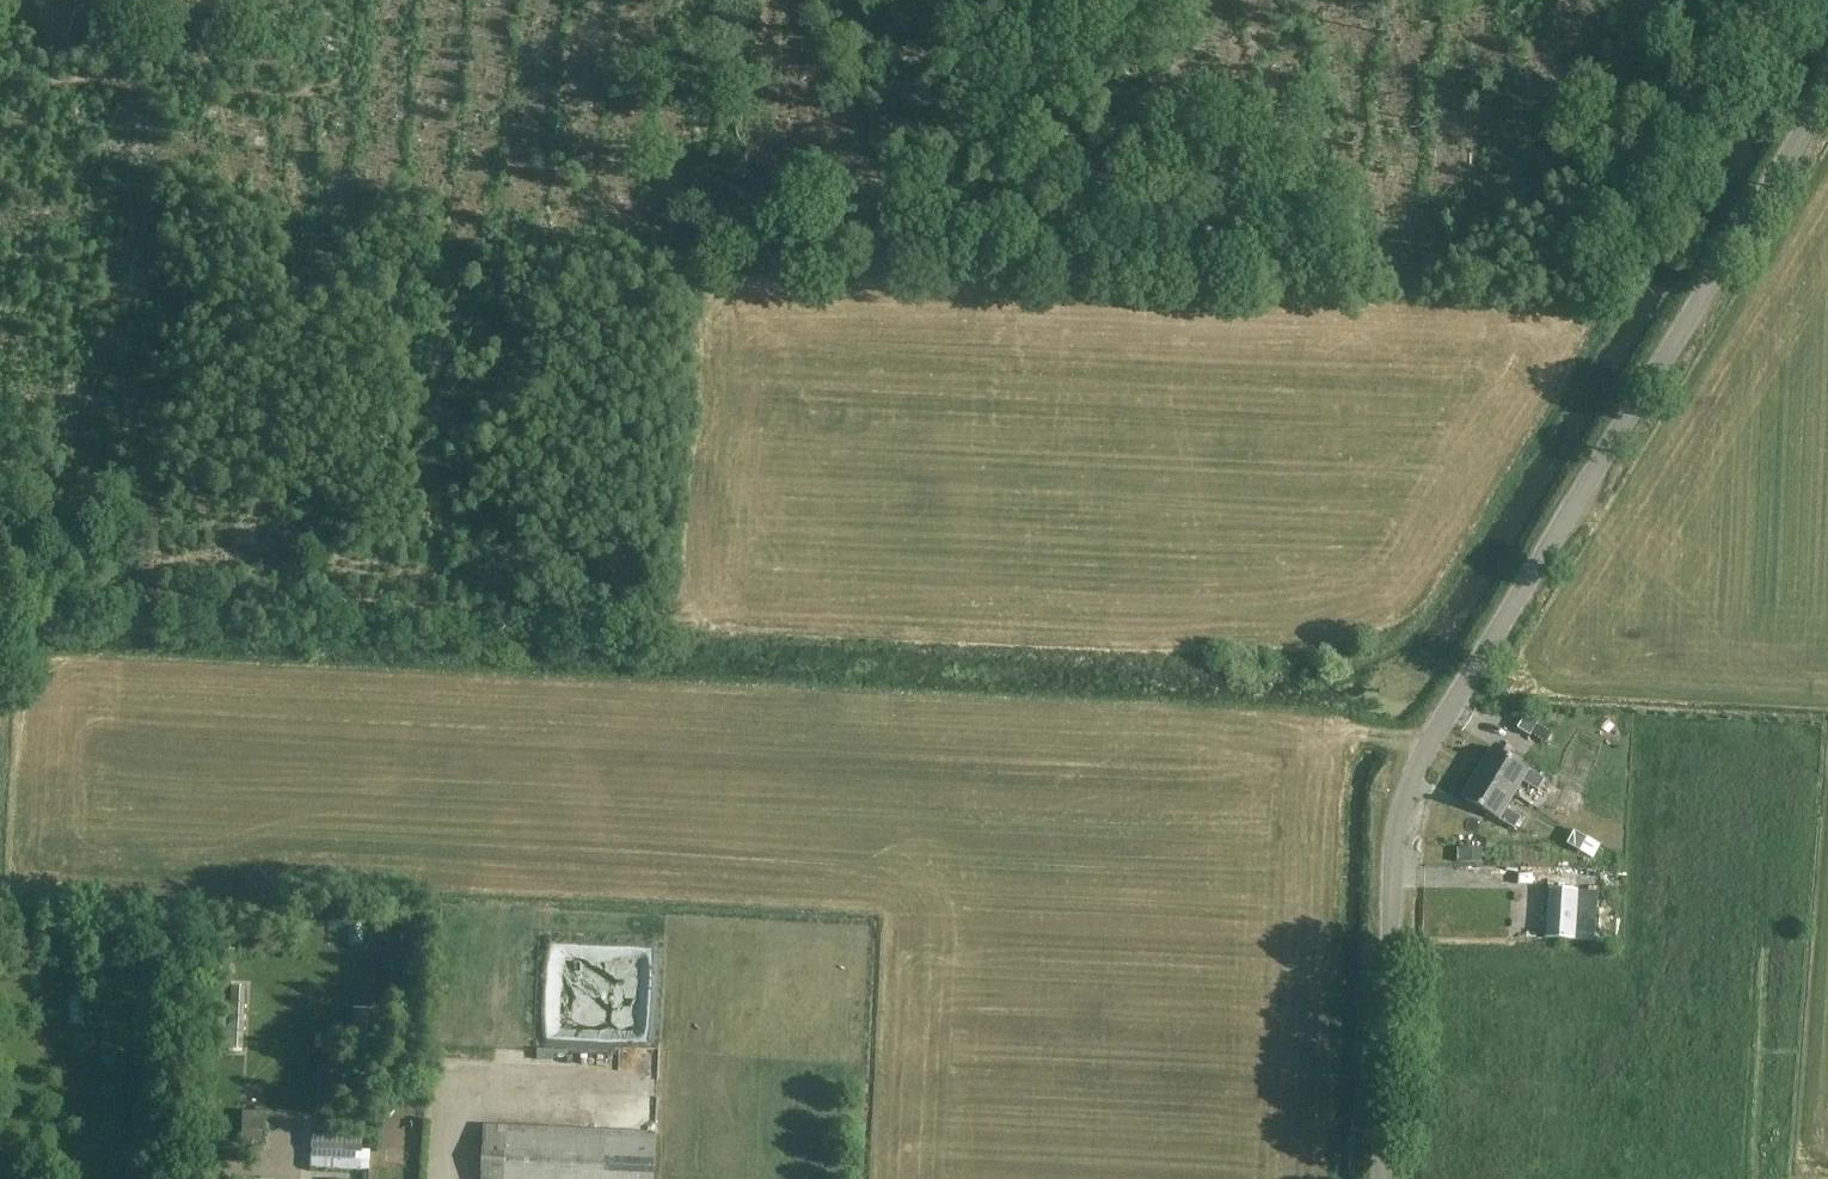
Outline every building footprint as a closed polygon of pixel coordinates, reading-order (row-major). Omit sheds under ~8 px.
[(1516,796),(1520,790),(1524,783),(1538,792),(1545,780),(1493,749),(1491,754),(1479,774),(1516,796)] [(1508,809),(1516,796),(1479,774),(1475,781),(1464,799),(1505,824),(1516,830),(1520,823),(1523,818),(1508,809)] [(1552,895),(1550,945),(1577,946),(1579,896),(1552,895)] [(488,1126),(485,1178),(652,1178),(655,1134),(488,1126)] [(314,1151),(314,1168),(371,1170),(371,1152),(314,1151)]
